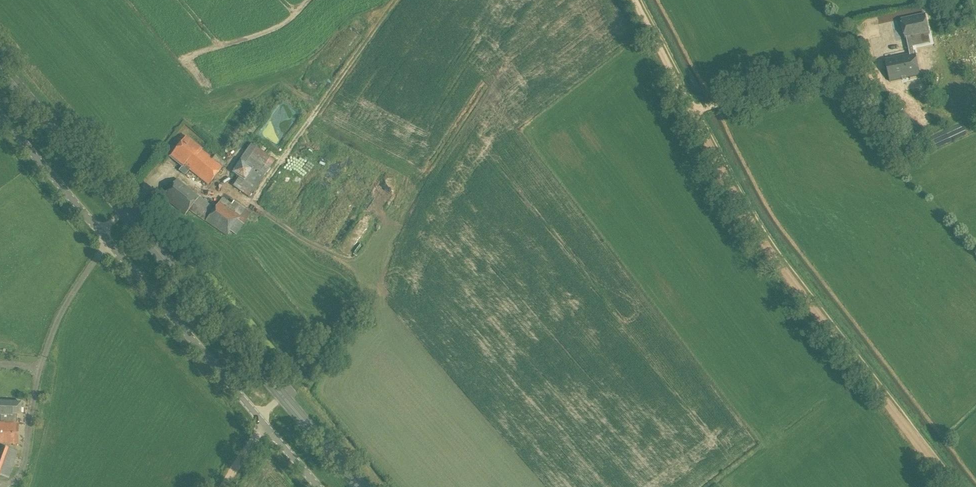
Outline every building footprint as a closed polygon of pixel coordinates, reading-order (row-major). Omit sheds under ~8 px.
[(933,10),(927,11),(929,28),(935,27),(933,10)] [(895,13),(887,15),(889,26),(897,25),(895,13)] [(905,39),(929,34),(925,14),(901,19),(905,39)] [(867,29),(888,24),(886,15),(865,20),(867,29)] [(890,81),(920,75),(915,52),(885,59),(890,81)] [(943,77),(946,84),(952,81),(949,74),(943,77)] [(925,75),(915,79),(918,87),(928,83),(925,75)] [(900,123),(908,116),(903,110),(895,118),(900,123)] [(905,129),(910,134),(919,126),(914,121),(905,129)] [(169,157),(182,167),(179,170),(185,174),(189,169),(208,184),(225,163),(215,155),(212,159),(201,150),(202,149),(186,136),(169,157)] [(249,197),(275,160),(251,143),(231,172),(239,177),(233,186),(249,197)] [(215,208),(199,196),(177,179),(163,197),(185,214),(188,209),(227,236),(230,231),(236,235),(251,213),(234,201),(231,204),(222,197),(215,208)] [(0,415),(0,423),(0,444),(18,444),(19,423),(17,423),(17,414),(21,414),(21,402),(0,401),(0,415)] [(18,451),(2,446),(0,450),(0,475),(8,478),(18,451)] [(231,470),(236,473),(242,463),(237,460),(231,470)]
